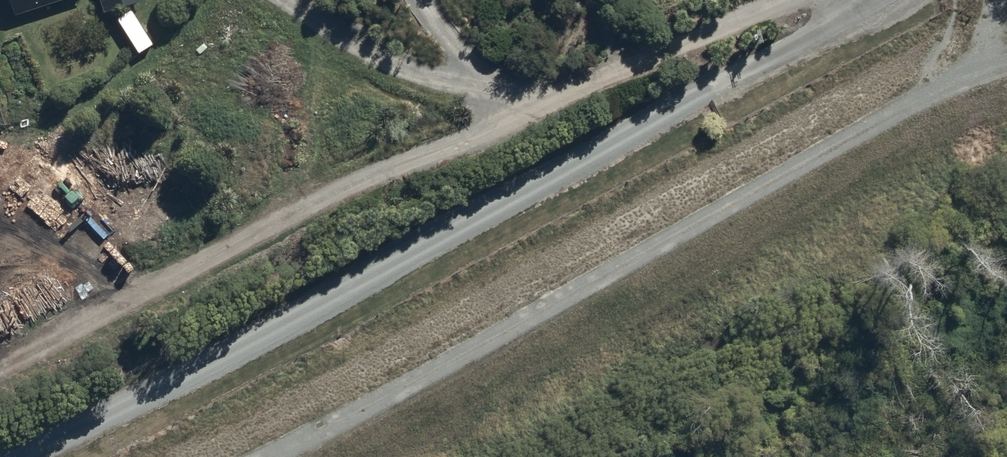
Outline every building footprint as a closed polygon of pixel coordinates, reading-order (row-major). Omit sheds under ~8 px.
[(15,14),(54,0),(10,0),(15,14)] [(105,12),(137,0),(101,0),(105,12)]
